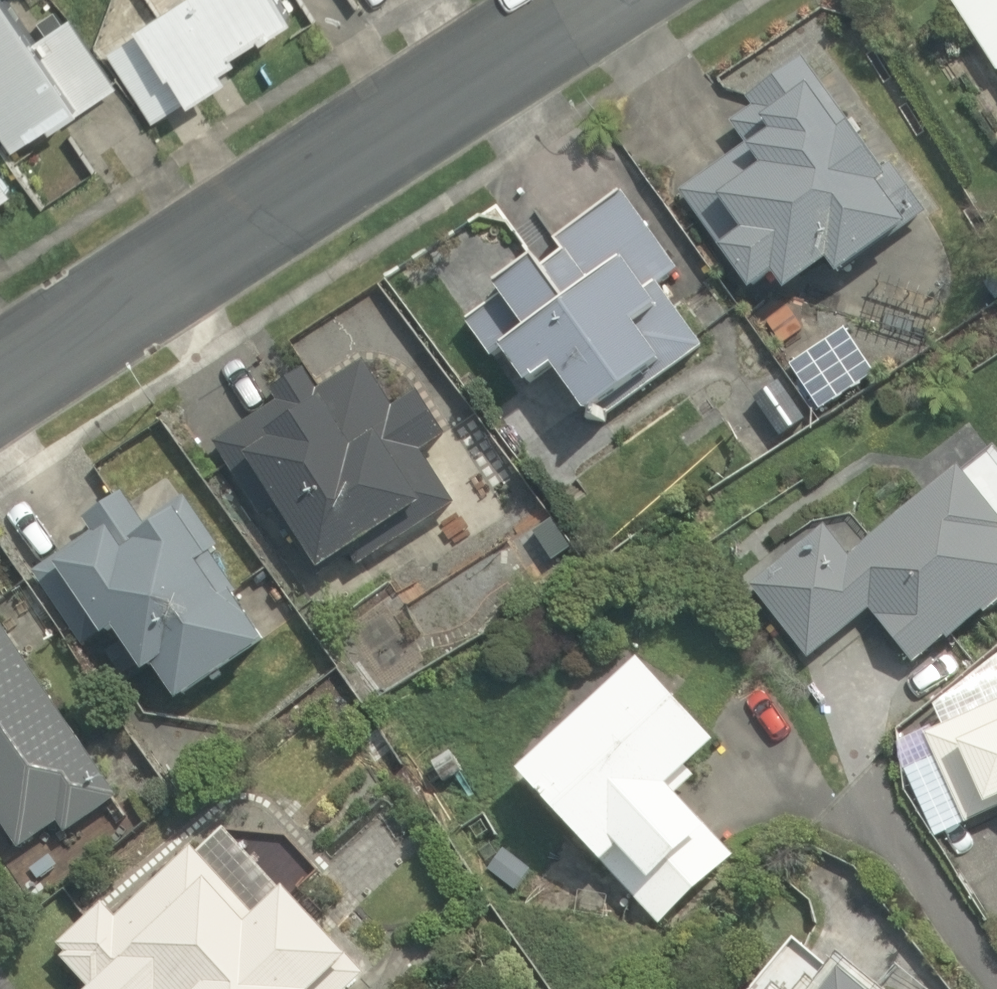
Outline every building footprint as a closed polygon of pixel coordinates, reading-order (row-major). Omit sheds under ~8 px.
[(17,145),(51,121),(56,128),(119,85),(69,12),(33,37),(7,0),(0,0),(0,120),(17,145)] [(292,0),(177,0),(108,49),(154,114),(184,93),(192,104),(237,72),(231,63),(237,59),(234,55),(262,34),(266,40),(302,14),(292,0)] [(996,74),(996,73),(996,0),(950,0),(996,74)] [(853,128),(802,57),(745,98),(752,107),(729,124),(744,145),(678,193),(748,289),(771,272),(783,289),(826,257),(839,276),(927,212),(891,162),(897,158),(867,118),(853,128)] [(19,184),(0,155),(0,197),(19,184)] [(681,267),(624,190),(558,238),(565,249),(545,264),(536,250),(496,279),(503,289),(463,317),(490,354),(501,346),(530,386),(554,368),(598,427),(615,414),(610,408),(699,343),(657,285),(681,267)] [(980,268),(958,283),(972,304),(994,289),(980,268)] [(395,402),(364,358),(320,389),(303,365),(267,390),(272,398),(210,441),(264,518),(272,513),(317,578),(354,552),(363,565),(459,498),(424,448),(449,431),(418,386),(395,402)] [(751,584),(808,656),(868,609),(914,667),(996,600),(996,466),(988,455),(964,475),(957,466),(850,552),(827,523),(751,584)] [(180,700),(265,641),(207,557),(221,547),(185,494),(144,523),(123,493),(86,519),(93,530),(33,571),(84,645),(103,632),(106,636),(116,629),(146,674),(157,666),(180,700)] [(20,849),(57,824),(65,835),(119,799),(0,618),(0,819),(20,849)] [(639,657),(516,772),(659,924),(735,852),(668,781),(714,737),(639,657)] [(964,823),(996,809),(996,701),(925,731),(964,823)] [(366,973),(289,886),(259,913),(196,840),(116,910),(106,898),(55,942),(93,986),(90,988),(349,988),(366,973)] [(487,868),(513,889),(532,866),(506,844),(487,868)] [(845,964),(836,968),(794,934),(749,988),(877,988),(845,964)]
